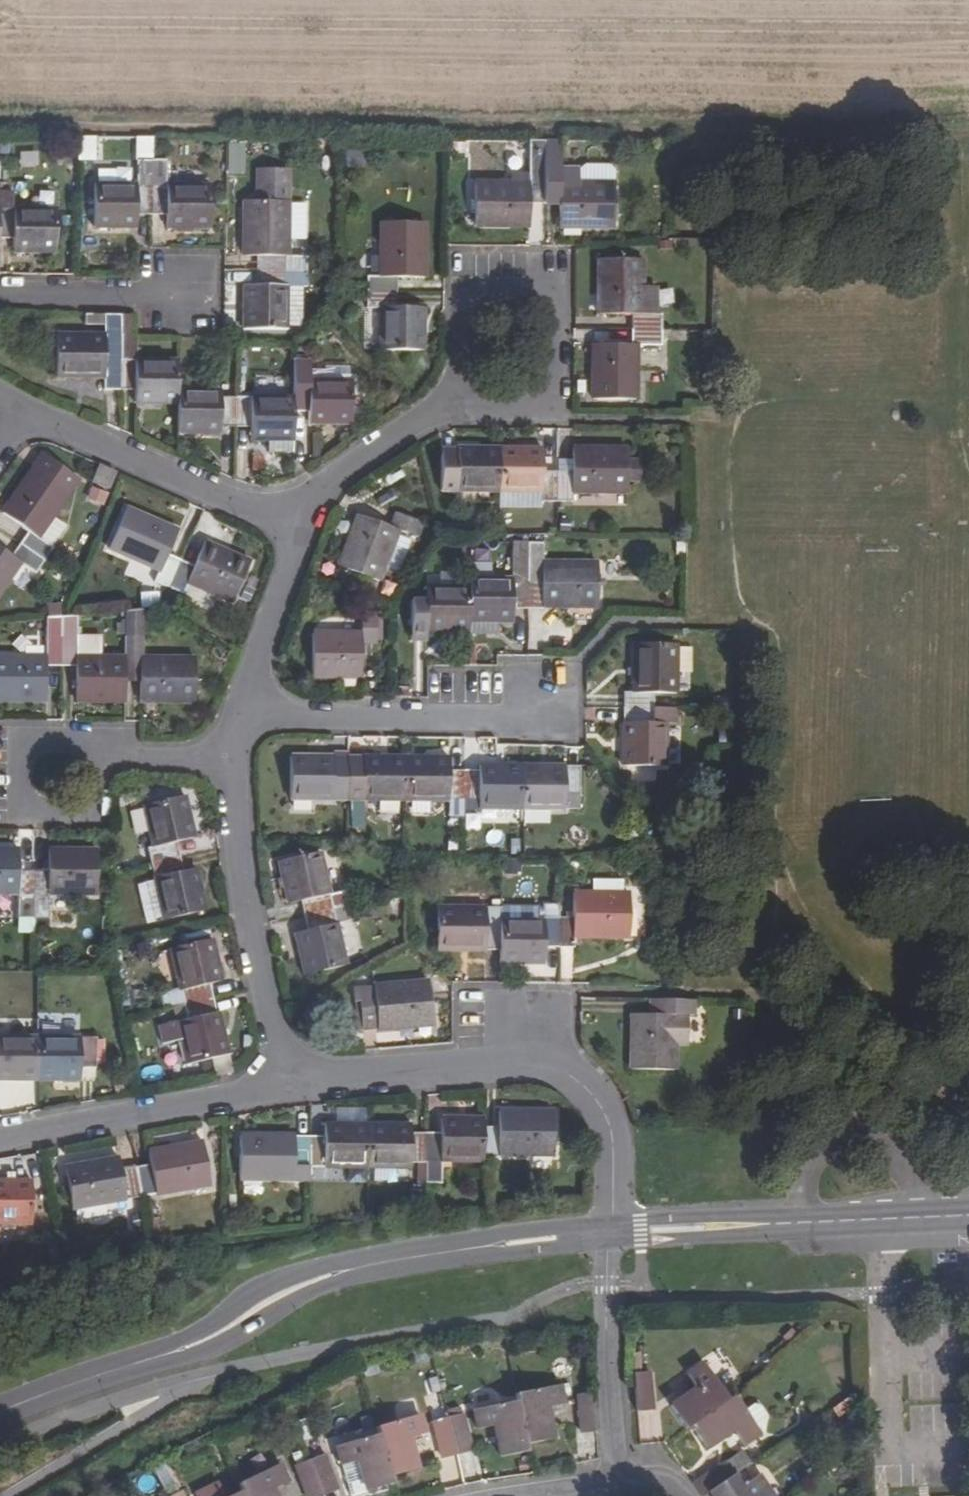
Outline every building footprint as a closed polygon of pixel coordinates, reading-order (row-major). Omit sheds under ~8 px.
[(578,184),(578,171),(559,171),(560,141),(545,141),(545,167),(544,198),(559,198),(558,226),(614,227),(614,184),(578,184)] [(245,173),(246,144),(228,143),(227,173),(245,173)] [(614,184),(614,171),(608,166),(584,165),(578,171),(578,184),(614,184)] [(94,183),(93,227),(136,227),(137,196),(151,197),(151,166),(137,166),(137,184),(94,183)] [(167,197),(166,226),(209,227),(209,184),(166,184),(167,166),(151,166),(151,197),(167,197)] [(486,183),(486,225),(528,226),(528,197),(544,198),(545,167),(529,167),(529,185),(486,183)] [(12,238),(12,250),(56,250),(57,208),(13,208),(13,192),(0,192),(0,238),(12,238)] [(257,256),(257,270),(288,270),(288,214),(244,212),(245,256),(257,256)] [(370,277),(370,292),(400,292),(400,277),(424,277),(425,223),(384,222),(383,277),(370,277)] [(654,313),(655,287),(641,286),(641,260),(599,259),(598,314),(632,315),(631,329),(660,329),(660,313),(654,313)] [(244,285),(244,328),(288,328),(288,270),(257,270),(258,286),(244,285)] [(383,308),(383,350),(423,351),(424,308),(400,308),(400,292),(370,292),(370,308),(383,308)] [(106,335),(107,315),(83,314),(83,334),(106,335)] [(120,358),(120,315),(107,315),(106,335),(83,334),(63,334),(62,372),(106,372),(107,390),(120,390),(120,358)] [(147,359),(148,336),(133,336),(134,315),(120,315),(120,358),(120,390),(136,390),(137,401),(178,402),(178,389),(178,359),(147,359)] [(636,399),(637,344),(659,345),(660,329),(631,329),(631,345),(593,345),(592,398),(636,399)] [(293,396),(293,408),(307,408),(307,421),(349,421),(350,380),(294,379),(293,396)] [(178,402),(178,432),(220,433),(220,424),(235,425),(235,395),(220,395),(221,390),(178,389),(178,402)] [(235,395),(235,425),(250,425),(250,437),(293,438),(293,408),(293,396),(235,395)] [(444,460),(443,489),(499,490),(499,447),(458,447),(458,460),(444,460)] [(499,447),(499,490),(542,490),(543,498),(557,498),(558,467),(543,467),(543,448),(499,447)] [(558,467),(557,498),(572,498),(572,490),(615,491),(616,480),(616,460),(616,449),(572,448),(572,468),(558,467)] [(31,533),(22,545),(47,563),(56,551),(51,548),(38,538),(77,480),(42,456),(3,513),(31,533)] [(628,480),(629,460),(616,460),(616,480),(628,480)] [(103,466),(97,482),(108,487),(115,471),(103,466)] [(128,509),(111,547),(161,569),(157,579),(171,584),(183,556),(169,550),(178,530),(128,509)] [(358,513),(338,564),(379,580),(398,530),(414,535),(420,521),(392,510),(386,525),(358,513)] [(52,517),(38,538),(51,548),(66,527),(52,517)] [(183,556),(171,584),(185,591),(189,581),(233,601),(250,561),(207,542),(197,562),(183,556)] [(21,562),(39,575),(47,563),(22,545),(14,557),(0,548),(0,592),(21,562)] [(528,631),(542,632),(543,607),(598,608),(598,565),(544,564),(543,602),(528,601),(528,631)] [(528,631),(528,601),(513,601),(514,590),(469,590),(470,598),(470,631),(497,631),(528,631)] [(412,611),(412,640),(470,641),(470,631),(470,598),(428,598),(428,610),(412,611)] [(142,640),(143,609),(126,611),(125,640),(125,657),(125,670),(142,670),(142,700),(195,700),(195,658),(142,657),(142,640)] [(77,669),(78,700),(125,700),(125,670),(125,657),(100,657),(77,657),(77,635),(77,615),(63,616),(62,641),(61,669),(77,669)] [(318,634),(318,676),(360,677),(361,652),(376,652),(377,622),(361,622),(361,634),(318,634)] [(497,644),(497,631),(470,631),(470,641),(470,643),(497,644)] [(100,636),(77,635),(77,657),(100,657),(100,636)] [(46,699),(46,669),(61,669),(62,641),(47,639),(47,657),(0,655),(0,699),(46,699)] [(428,650),(428,640),(412,640),(412,650),(428,650)] [(625,693),(625,708),(653,708),(654,693),(680,693),(681,647),(639,647),(638,693),(625,693)] [(625,708),(624,765),(667,766),(668,725),(653,724),(653,708),(625,708)] [(281,758),(281,801),(348,801),(348,770),(333,770),(333,758),(281,758)] [(348,770),(348,801),(407,802),(407,759),(363,758),(362,771),(348,770)] [(407,759),(407,802),(463,801),(464,771),(449,771),(449,759),(407,759)] [(464,771),(463,801),(478,802),(479,809),(522,809),(522,767),(479,766),(479,772),(464,771)] [(522,767),(522,809),(565,810),(565,796),(580,796),(580,767),(522,767)] [(137,807),(151,863),(180,856),(176,842),(187,839),(178,798),(137,807)] [(34,867),(33,898),(48,898),(49,892),(97,893),(97,852),(48,850),(49,868),(34,867)] [(19,892),(19,898),(33,898),(34,867),(19,867),(20,851),(0,851),(0,892),(19,892)] [(301,902),(304,914),(333,908),(320,855),(279,865),(289,905),(301,902)] [(151,863),(164,919),(204,910),(194,869),(184,871),(180,856),(151,863)] [(559,917),(558,946),(574,946),(574,936),(628,937),(629,895),(573,895),(574,917),(559,917)] [(295,934),(305,973),(346,964),(333,908),(304,914),(308,931),(295,934)] [(440,909),(439,950),(500,951),(500,921),(500,909),(486,909),(440,909)] [(500,951),(500,963),(544,964),(544,945),(558,946),(559,917),(544,916),(544,922),(500,921),(500,951)] [(170,949),(183,1005),(198,1002),(215,998),(211,983),(221,981),(211,939),(170,949)] [(433,1023),(430,983),(355,987),(356,1001),(360,1000),(363,1030),(379,1028),(433,1023)] [(635,1014),(634,1070),(676,1070),(677,1043),(691,1043),(691,1015),(700,1015),(700,1000),(688,1000),(669,1000),(669,1014),(653,1014),(635,1014)] [(654,1000),(653,1014),(669,1014),(669,1000),(661,1000),(654,1000)] [(169,1009),(182,1065),(207,1059),(226,1055),(216,1013),(201,1017),(198,1002),(183,1005),(169,1009)] [(38,1086),(39,1044),(0,1043),(0,1085),(38,1086)] [(39,1044),(38,1086),(80,1087),(80,1073),(94,1074),(94,1044),(39,1044)] [(484,1123),(484,1153),(554,1154),(555,1111),(500,1110),(500,1124),(484,1123)] [(484,1153),(484,1123),(484,1118),(442,1118),(442,1134),(426,1134),(426,1164),(426,1187),(441,1187),(442,1160),(484,1161),(484,1153)] [(311,1137),(310,1166),(367,1166),(368,1125),(325,1124),(325,1137),(311,1137)] [(368,1125),(367,1166),(411,1167),(411,1163),(426,1164),(426,1134),(411,1134),(411,1125),(368,1125)] [(242,1136),(241,1178),(296,1179),(297,1165),(310,1166),(311,1137),(242,1136)] [(135,1166),(140,1196),(209,1183),(202,1142),(148,1151),(150,1164),(135,1166)] [(65,1170),(74,1212),(127,1202),(126,1197),(140,1196),(135,1166),(119,1169),(118,1160),(65,1170)] [(30,1224),(31,1183),(0,1182),(0,1223),(30,1224)] [(692,1425),(707,1448),(734,1431),(743,1445),(760,1434),(736,1397),(728,1401),(704,1363),(687,1374),(696,1389),(671,1405),(685,1429),(692,1425)] [(632,1367),(636,1405),(651,1404),(648,1365),(632,1367)] [(491,1422),(496,1453),(523,1447),(522,1440),(549,1435),(544,1404),(560,1401),(557,1382),(513,1390),(514,1396),(470,1404),(474,1425),(491,1422)] [(577,1390),(580,1429),(595,1428),(592,1389),(577,1390)] [(427,1417),(438,1454),(451,1451),(465,1447),(456,1409),(442,1413),(427,1417)] [(351,1460),(362,1489),(389,1480),(387,1473),(412,1465),(402,1435),(418,1429),(412,1410),(369,1425),(372,1432),(329,1447),(335,1465),(351,1460)] [(306,1495),(310,1495),(320,1492),(334,1487),(320,1450),(306,1456),(292,1461),(306,1495)] [(362,1489),(351,1460),(335,1465),(346,1495),(362,1489)] [(274,1484),(290,1478),(282,1461),(240,1478),(243,1484),(225,1491),(213,1495),(279,1495),(274,1484)] [(758,1474),(740,1486),(732,1474),(725,1461),(692,1482),(701,1494),(708,1489),(713,1495),(772,1495),(758,1474)] [(194,1485),(199,1495),(213,1495),(225,1491),(218,1474),(194,1485)] [(178,1488),(164,1495),(165,1495),(182,1495),(178,1488)]
